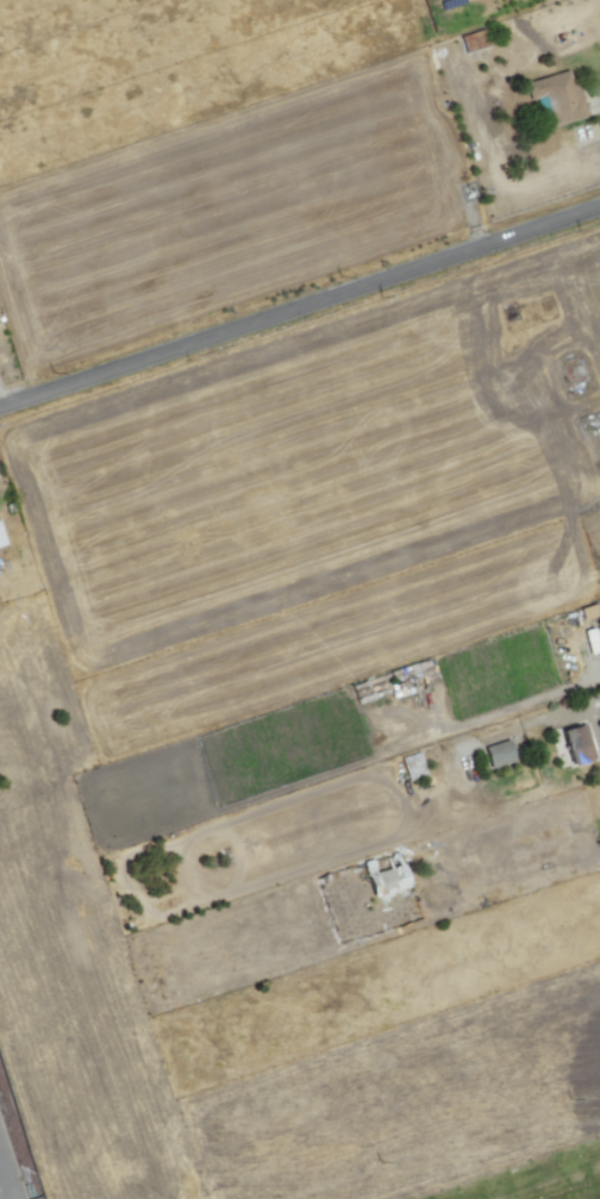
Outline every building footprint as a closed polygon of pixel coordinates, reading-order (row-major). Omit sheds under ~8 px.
[(553,125),(583,117),(570,70),(526,82),(530,99),(545,94),(553,125)] [(568,765),(591,761),(584,725),(560,729),(568,765)] [(513,761),(507,740),(482,747),(488,769),(513,761)] [(387,868),(365,875),(372,897),(407,886),(396,854),(384,858),(387,868)]
